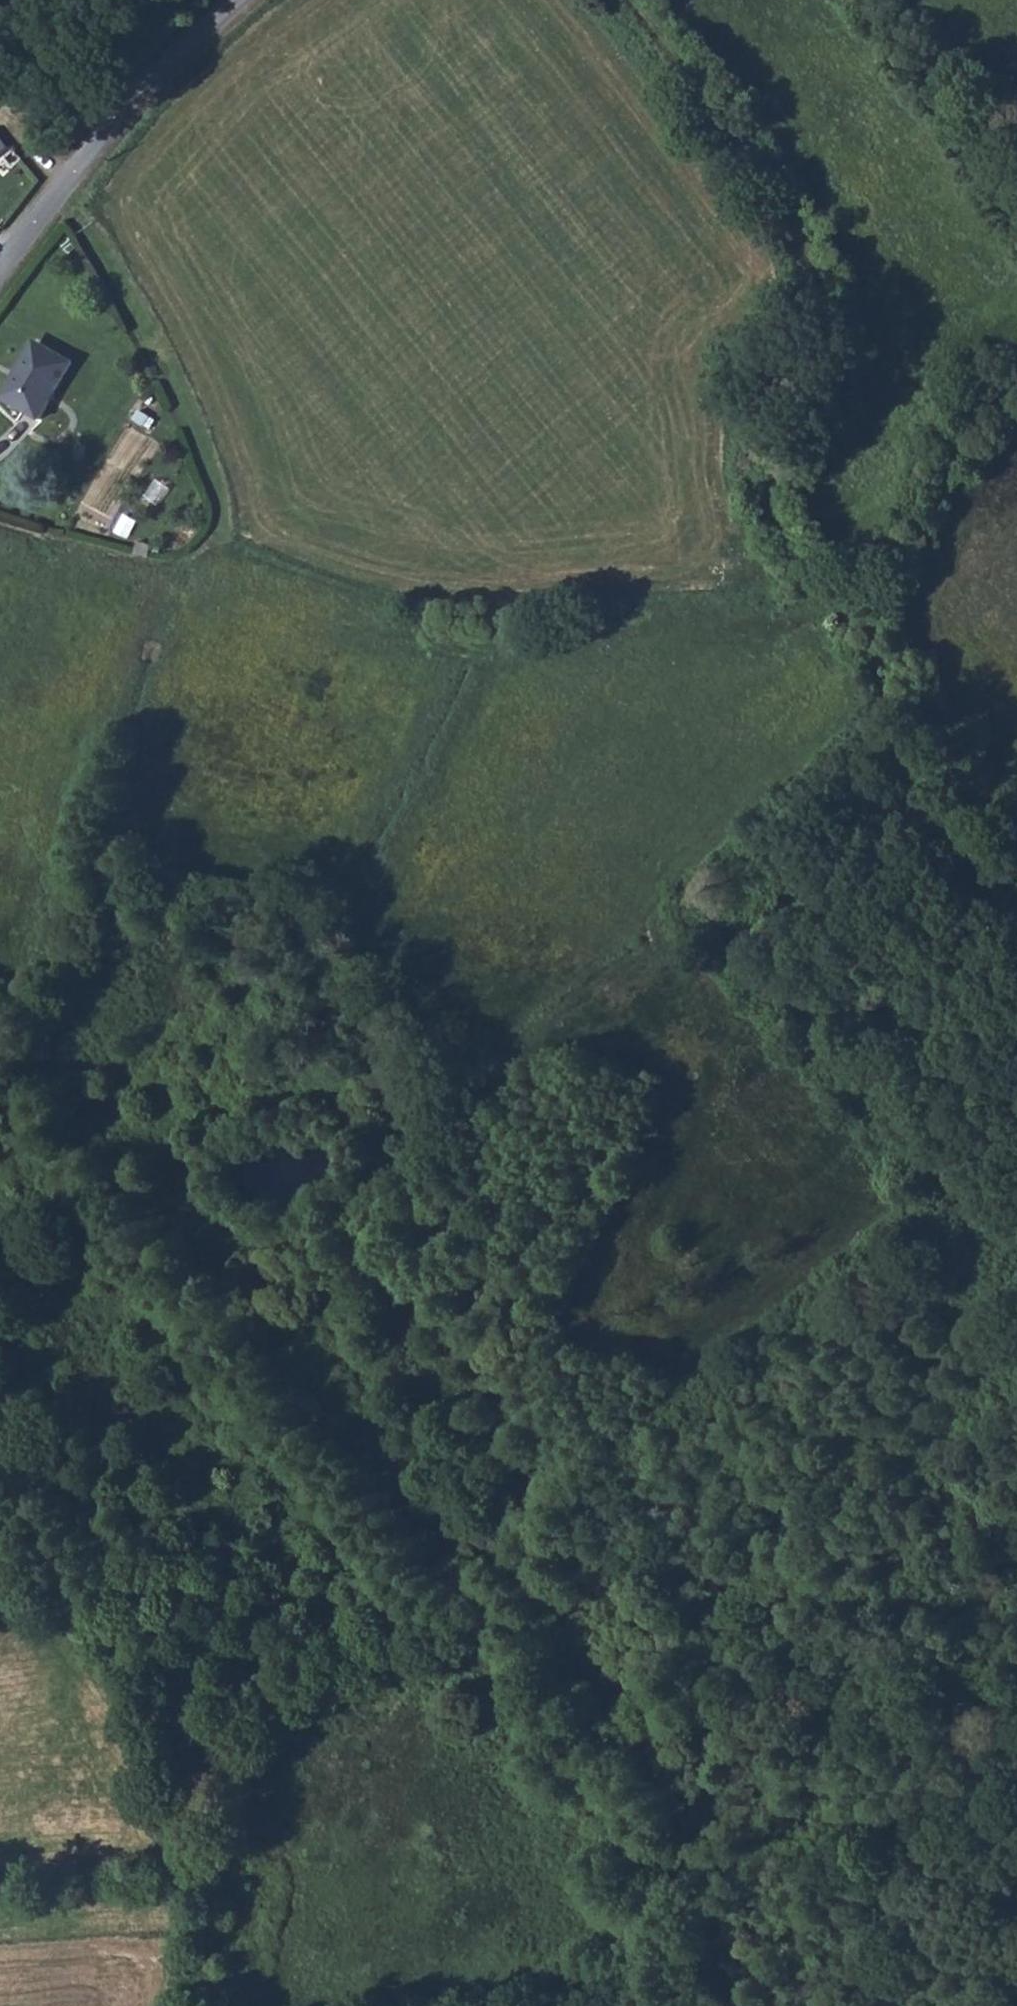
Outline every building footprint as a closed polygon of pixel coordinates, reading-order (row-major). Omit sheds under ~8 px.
[(67,366),(35,347),(11,384),(7,382),(0,394),(0,402),(35,423),(67,366)]
